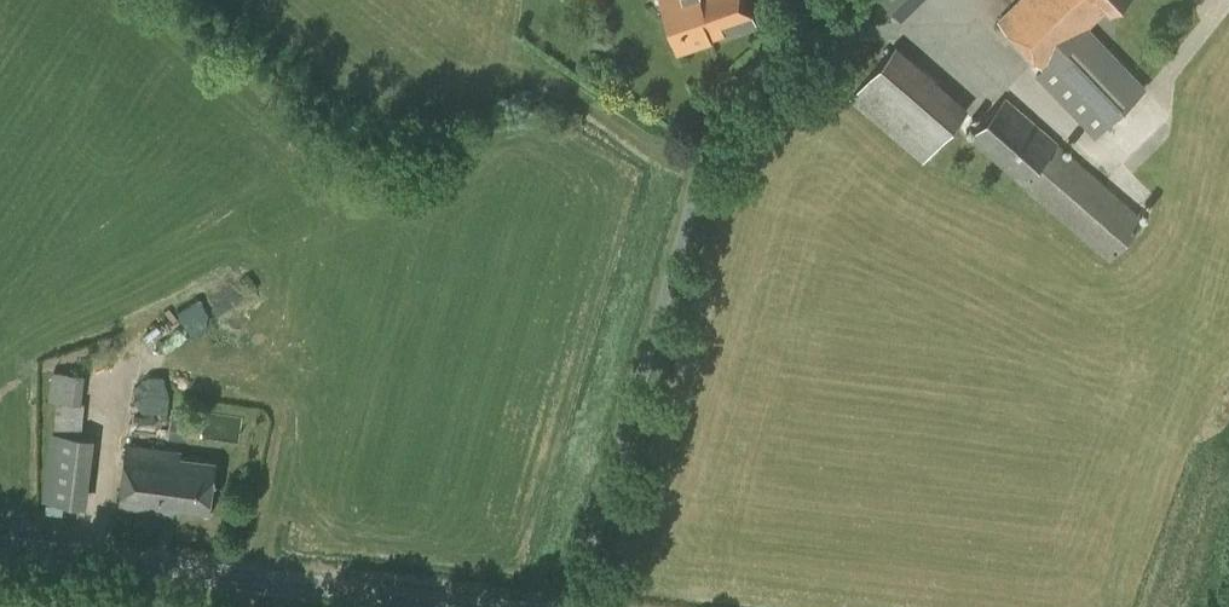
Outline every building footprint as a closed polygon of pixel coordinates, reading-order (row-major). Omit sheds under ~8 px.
[(712,41),(711,37),(755,24),(747,0),(661,0),(677,52),(712,41)] [(897,12),(901,15),(916,0),(886,0),(897,12)] [(1122,0),(1017,0),(997,20),(1042,68),(1036,75),(1095,137),(1146,87),(1090,28),(1107,9),(1110,12),(1122,0)] [(923,162),(969,109),(896,45),(849,98),(923,162)] [(1109,259),(1145,219),(1057,141),(1058,140),(1006,97),(968,136),(1022,182),(1109,259)] [(49,399),(82,403),(85,374),(52,370),(49,399)] [(147,414),(170,414),(171,381),(148,381),(147,414)] [(80,437),(55,433),(47,497),(78,502),(82,503),(90,439),(80,437)] [(209,512),(215,461),(180,456),(181,450),(127,443),(119,505),(172,512),(173,507),(209,512)]
